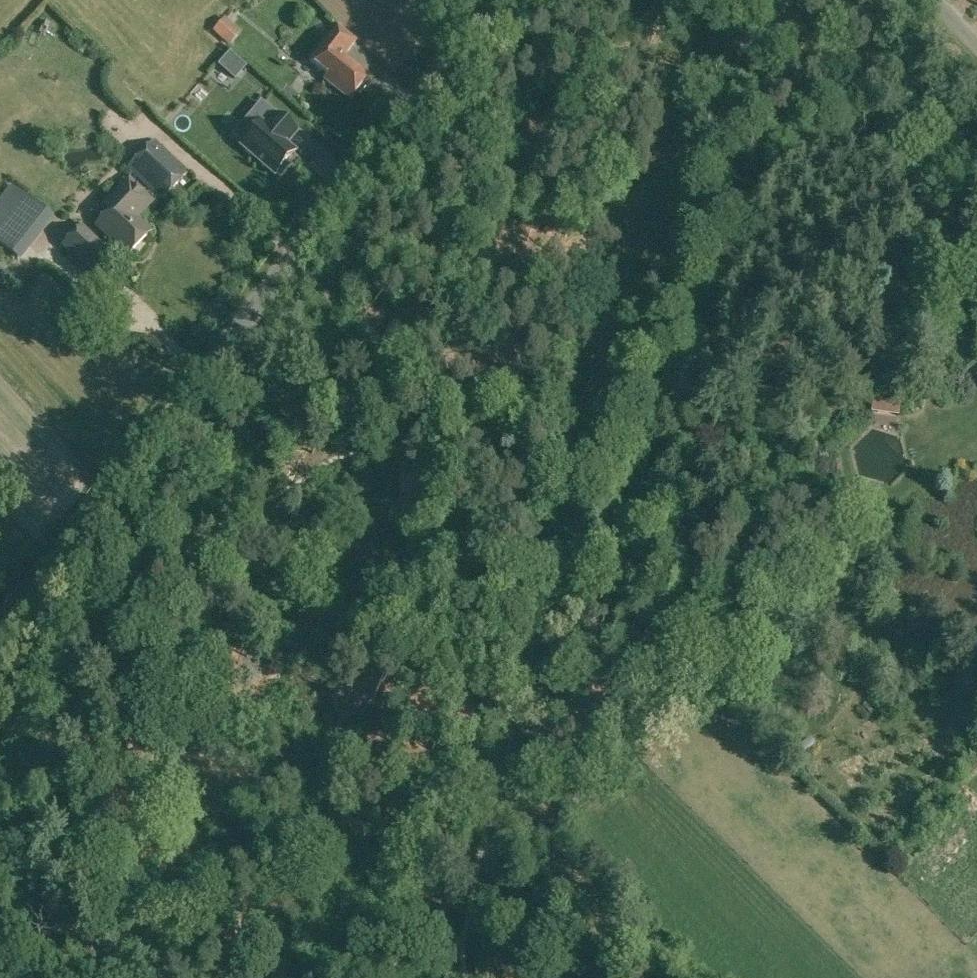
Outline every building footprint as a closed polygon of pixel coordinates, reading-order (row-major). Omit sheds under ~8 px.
[(224,20),(214,31),(229,44),(238,33),(224,20)] [(309,62),(328,76),(324,81),(344,97),(345,95),(351,101),(369,79),(343,58),(342,58),(339,56),(343,52),(348,51),(355,42),(337,27),(309,62)] [(245,67),(230,54),(219,66),(234,79),(245,67)] [(276,116),(261,103),(246,120),(257,129),(241,147),(275,177),(277,174),(280,177),(291,165),(288,162),(295,153),(286,145),(296,133),(276,116)] [(188,173),(155,142),(129,169),(162,200),(188,173)] [(152,202),(129,180),(105,205),(112,212),(98,226),(111,240),(113,238),(130,254),(151,232),(137,219),(152,202)] [(110,255),(82,228),(64,247),(92,273),(110,255)] [(441,480),(416,467),(408,483),(433,496),(441,480)]
